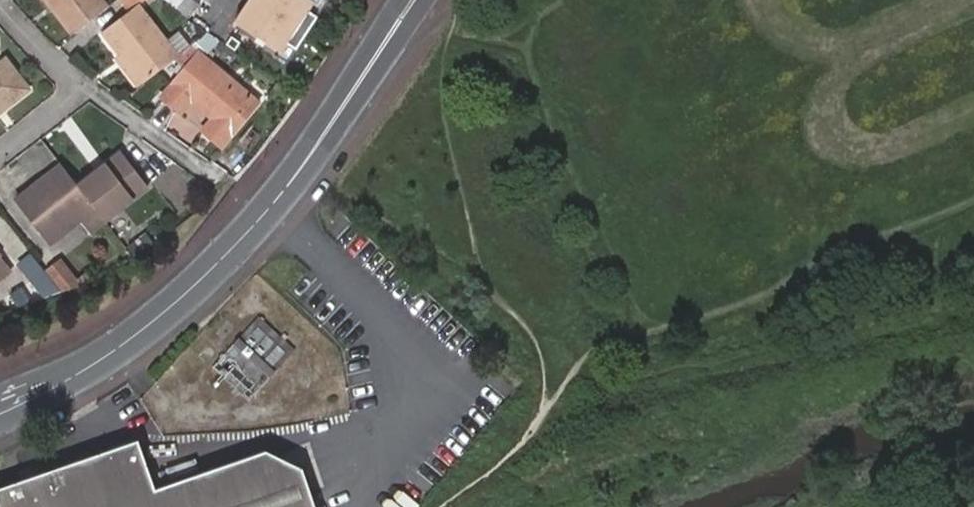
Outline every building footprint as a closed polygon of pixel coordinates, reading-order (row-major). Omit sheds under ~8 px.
[(75,23),(104,0),(57,0),(75,23)] [(98,18),(120,44),(141,70),(170,46),(176,41),(167,30),(143,0),(121,0),(98,18)] [(275,0),(233,0),(229,7),(277,38),(283,29),(291,34),(302,18),(275,0)] [(302,18),(313,0),(275,0),(302,18)] [(221,28),(231,35),(235,29),(225,21),(221,28)] [(167,30),(176,41),(186,33),(187,32),(178,22),(167,30)] [(283,29),(277,38),(285,44),(291,34),(283,29)] [(186,33),(176,41),(170,46),(183,56),(161,83),(181,97),(192,82),(216,101),(204,116),(224,129),(260,83),(198,37),(195,40),(186,33)] [(115,47),(136,74),(141,70),(120,44),(115,47)] [(35,79),(12,49),(0,58),(0,106),(35,79)] [(77,174),(94,197),(102,207),(148,174),(122,141),(77,174)] [(77,174),(62,153),(16,187),(49,231),(94,197),(77,174)] [(81,221),(90,233),(104,222),(95,210),(81,221)] [(130,231),(136,240),(155,227),(149,219),(130,231)] [(17,252),(41,287),(59,280),(31,242),(17,252)] [(11,261),(0,247),(0,269),(11,261)] [(49,257),(64,278),(80,271),(61,247),(49,257)] [(96,280),(88,271),(77,280),(82,285),(96,280)] [(249,399),(294,349),(259,316),(212,364),(249,399)] [(301,466),(264,448),(154,485),(138,438),(0,484),(0,506),(315,506),(301,466)]
